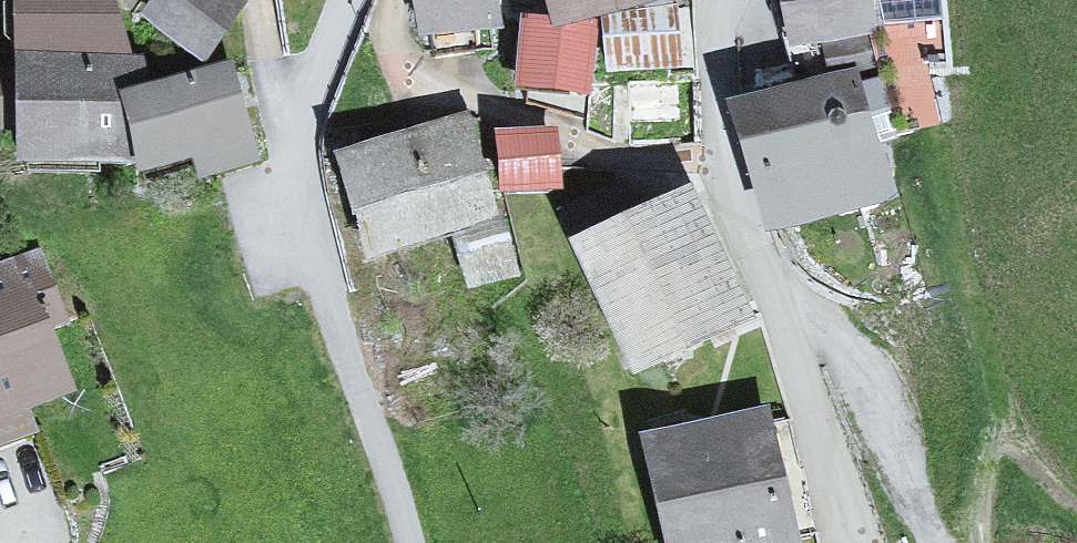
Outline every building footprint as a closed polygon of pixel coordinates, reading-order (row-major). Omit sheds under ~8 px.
[(28,165),(115,164),(213,177),(250,169),(231,79),(155,93),(117,0),(26,0),(28,165)] [(220,0),(172,0),(156,25),(213,63),(245,17),(220,0)] [(424,41),(491,30),(485,0),(417,0),(424,41)] [(558,30),(666,7),(665,0),(552,0),(558,30)] [(799,50),(880,41),(876,0),(794,0),(799,50)] [(11,109),(12,52),(0,51),(0,108),(11,109)] [(858,78),(750,109),(774,192),(882,160),(858,78)] [(695,88),(634,91),(636,156),(697,154),(695,88)] [(464,134),(347,172),(377,267),(495,230),(464,134)] [(551,145),(501,146),(502,193),(552,192),(551,145)] [(688,206),(585,248),(641,383),(744,341),(688,206)] [(0,282),(0,435),(72,409),(24,274),(0,282)] [(654,453),(673,542),(796,542),(772,428),(654,453)]
